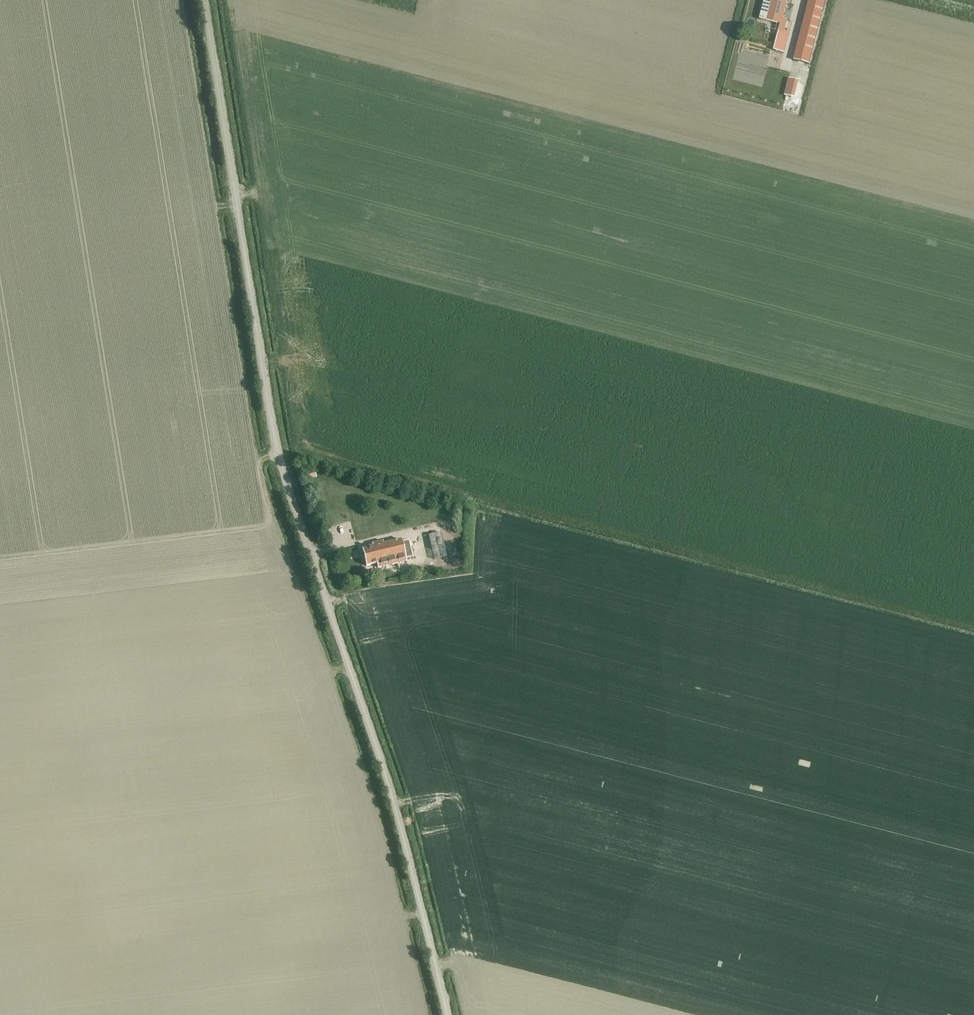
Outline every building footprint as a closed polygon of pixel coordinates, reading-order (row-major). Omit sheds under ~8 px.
[(786,3),(776,0),(764,0),(759,19),(780,24),(778,31),(774,51),(784,53),(789,34),(783,32),(787,20),(782,19),(786,3)] [(806,73),(825,0),(809,0),(791,69),(806,73)] [(791,83),(801,84),(802,73),(792,72),(791,83)] [(796,101),(800,89),(790,86),(786,98),(796,101)] [(430,565),(449,561),(442,531),(423,536),(423,537),(417,539),(422,559),(417,560),(418,568),(430,565)] [(377,564),(378,568),(406,561),(401,541),(362,550),(366,567),(377,564)]
